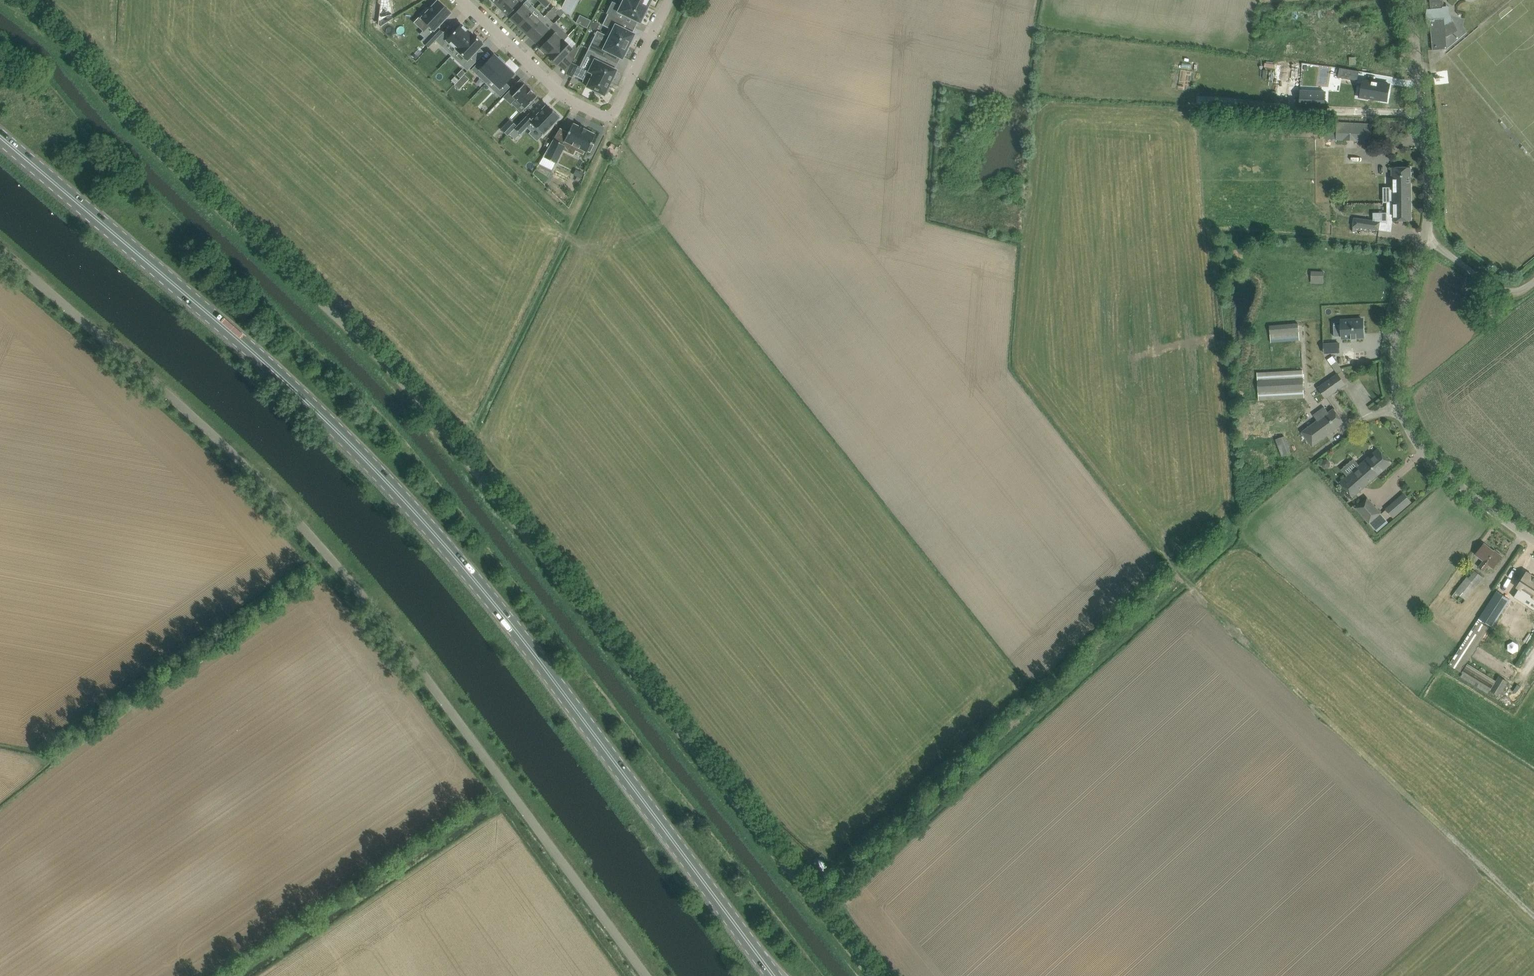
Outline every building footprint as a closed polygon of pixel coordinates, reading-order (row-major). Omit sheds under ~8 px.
[(523,0),(504,0),(498,7),(507,16),(523,0)] [(545,8),(549,5),(544,0),(537,0),(545,8)] [(621,6),(612,2),(607,14),(608,14),(622,21),(624,22),(627,16),(640,22),(643,15),(645,16),(648,10),(646,9),(647,8),(630,0),(624,0),(621,6)] [(1426,16),(1427,20),(1428,24),(1429,28),(1430,27),(1431,27),(1433,50),(1439,49),(1443,49),(1447,49),(1448,49),(1447,37),(1451,35),(1445,24),(1453,20),(1450,15),(1446,6),(1444,6),(1443,0),(1430,0),(1431,9),(1428,9),(1428,8),(1427,12),(1426,16)] [(427,8),(421,14),(422,15),(423,16),(421,18),(427,24),(429,25),(421,34),(425,38),(422,41),(429,47),(435,41),(443,32),(437,26),(450,13),(438,1),(429,10),(427,8)] [(531,5),(527,9),(523,5),(510,18),(518,27),(531,13),(535,9),(531,5)] [(558,8),(555,12),(560,17),(564,13),(558,8)] [(527,35),(544,17),(540,13),(536,17),(531,13),(518,27),(527,35)] [(622,21),(608,14),(603,25),(610,28),(606,35),(628,46),(629,44),(631,45),(634,38),(632,38),(634,34),(619,27),(622,21)] [(580,16),(576,23),(585,27),(589,20),(580,16)] [(544,25),(548,21),(544,17),(527,35),(536,43),(545,33),(548,30),(548,29),(544,25)] [(564,40),(568,36),(554,23),(548,29),(548,30),(545,33),(549,38),(540,47),(541,48),(540,49),(544,53),(545,52),(549,55),(549,56),(564,40)] [(443,32),(435,41),(442,47),(448,41),(451,45),(455,49),(456,50),(451,56),(472,34),(471,34),(461,24),(455,31),(449,26),(443,32)] [(472,34),(451,56),(457,50),(467,60),(462,66),(467,71),(478,60),(472,54),(482,44),(481,42),(482,41),(477,37),(476,38),(472,34)] [(602,44),(593,40),(588,49),(595,53),(596,52),(605,57),(608,51),(622,58),(624,55),(625,56),(629,49),(627,48),(628,46),(606,35),(602,44)] [(572,48),(564,40),(549,56),(549,55),(548,56),(552,60),(551,61),(555,64),(556,63),(557,65),(567,54),(573,60),(578,49),(574,45),(572,48)] [(616,70),(605,65),(608,59),(605,57),(596,52),(595,53),(587,70),(610,81),(612,77),(614,78),(617,73),(615,72),(616,70)] [(490,79),(504,64),(503,63),(504,62),(499,56),(498,58),(494,54),(485,63),(481,59),(471,69),(486,84),(490,79)] [(578,66),(572,63),(566,74),(572,77),(578,66)] [(490,79),(499,88),(495,92),(500,97),(510,87),(506,83),(514,74),(504,64),(490,79)] [(1340,68),(1338,77),(1358,81),(1359,71),(1340,68)] [(605,93),(607,94),(610,88),(608,87),(610,81),(587,70),(584,75),(585,76),(584,79),(583,81),(584,83),(585,85),(587,86),(587,87),(595,91),(595,93),(600,96),(601,94),(604,95),(605,93)] [(1360,86),(1360,87),(1370,89),(1368,100),(1369,98),(1387,101),(1390,84),(1363,80),(1362,87),(1360,86)] [(525,108),(528,105),(530,107),(534,102),(533,100),(536,97),(532,93),(533,92),(529,87),(528,88),(523,84),(518,90),(514,86),(503,97),(511,105),(516,99),(525,108)] [(1301,91),(1300,106),(1324,108),(1325,106),(1328,106),(1328,102),(1325,102),(1325,92),(1301,91)] [(511,132),(509,134),(515,139),(520,134),(521,134),(527,127),(531,131),(535,127),(543,134),(559,117),(560,117),(547,105),(546,105),(547,105),(544,108),(532,120),(527,115),(514,128),(511,132)] [(1336,140),(1336,141),(1372,143),(1373,124),(1338,122),(1336,140)] [(564,141),(577,147),(576,149),(583,153),(584,151),(587,152),(588,151),(590,152),(593,145),(591,144),(595,135),(586,130),(587,129),(581,126),(581,127),(573,123),(564,141)] [(504,126),(500,129),(507,136),(509,134),(511,132),(504,126)] [(543,157),(539,164),(552,170),(555,163),(556,163),(562,150),(565,145),(553,139),(543,157)] [(1401,167),(1392,167),(1392,194),(1392,200),(1392,203),(1411,202),(1411,194),(1411,167),(1401,167)] [(1392,203),(1387,203),(1387,221),(1392,221),(1401,221),(1411,220),(1411,202),(1392,203)] [(1353,226),(1353,232),(1355,232),(1356,227),(1379,230),(1380,222),(1354,219),(1353,226)] [(1311,278),(1311,279),(1324,280),(1323,271),(1312,271),(1311,278)] [(1343,338),(1351,337),(1351,339),(1357,339),(1357,337),(1364,337),(1363,319),(1342,320),(1343,338)] [(1298,322),(1269,324),(1271,340),(1299,338),(1298,322)] [(1340,352),(1339,343),(1324,344),(1324,353),(1340,352)] [(1330,365),(1330,355),(1315,356),(1315,366),(1330,365)] [(1303,370),(1257,373),(1259,400),(1305,397),(1303,370)] [(1318,387),(1320,390),(1326,398),(1345,384),(1338,374),(1318,387)] [(1344,422),(1334,409),(1329,412),(1325,407),(1313,415),(1317,420),(1301,432),(1312,446),(1344,422)] [(1286,435),(1274,438),(1278,456),(1290,454),(1286,435)] [(1353,497),(1384,470),(1392,463),(1378,448),(1362,463),(1355,469),(1340,482),(1353,497)] [(1383,510),(1391,519),(1410,502),(1402,492),(1383,510)] [(1356,508),(1368,523),(1380,513),(1368,498),(1356,508)] [(1493,568),(1496,564),(1502,556),(1495,550),(1494,551),(1484,543),(1476,554),(1484,561),(1479,567),(1484,570),(1488,565),(1493,568)] [(1467,577),(1455,591),(1465,599),(1484,578),(1475,570),(1469,578),(1467,577)] [(1527,573),(1516,590),(1524,594),(1526,591),(1533,596),(1533,578),(1527,573)] [(1497,591),(1479,617),(1493,626),(1510,599),(1497,591)] [(1461,672),(1489,628),(1477,620),(1448,664),(1461,672)] [(1479,647),(1473,657),(1510,679),(1510,680),(1516,669),(1479,647)] [(1499,696),(1508,682),(1499,676),(1496,681),(1467,663),(1460,676),(1488,694),(1490,690),(1499,696)]
